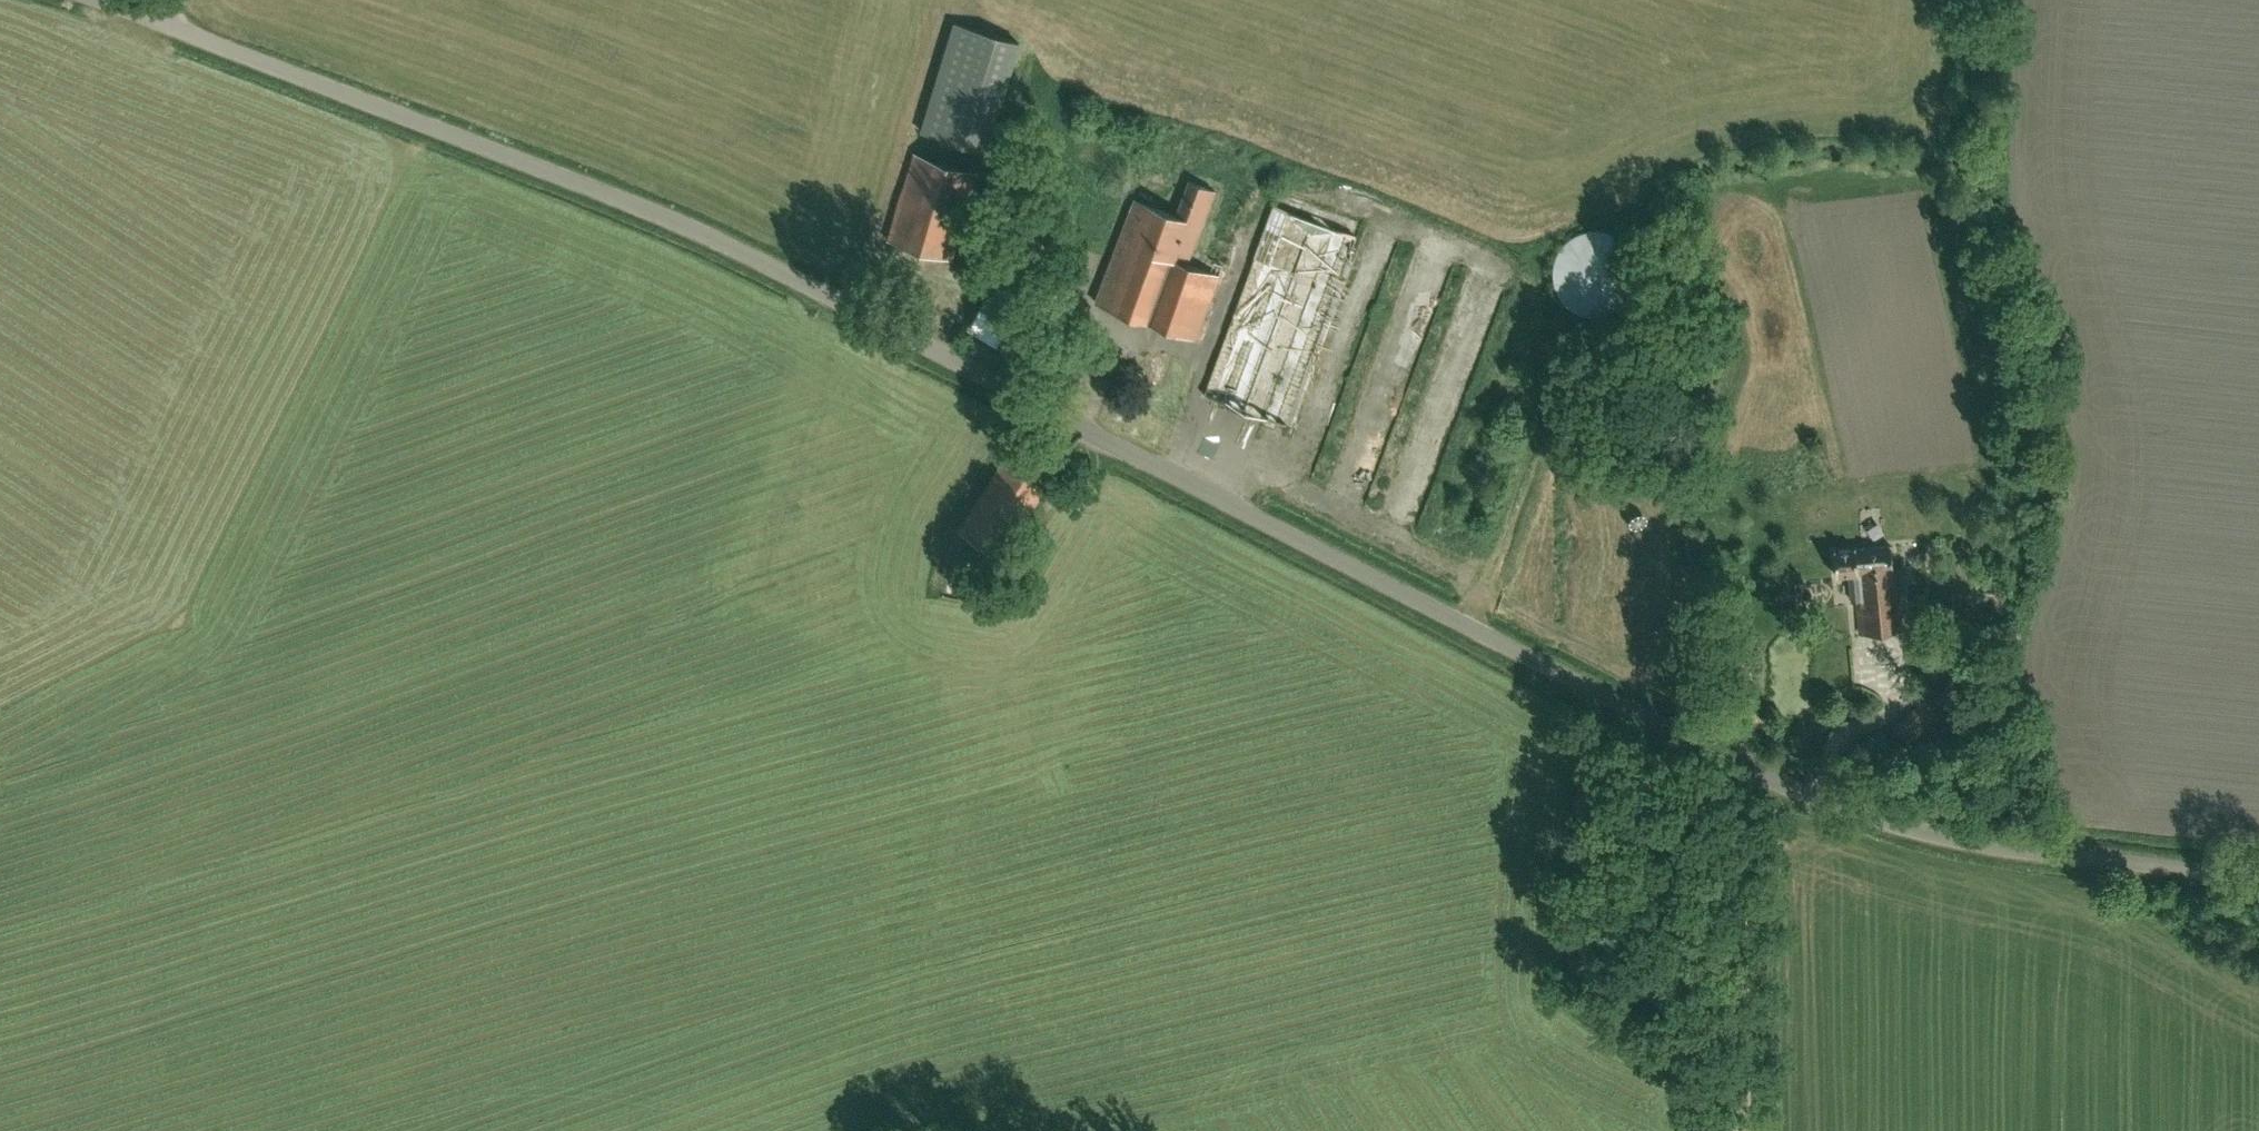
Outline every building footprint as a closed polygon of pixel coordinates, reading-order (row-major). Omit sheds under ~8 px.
[(951,18),(919,126),(984,146),(1017,38),(951,18)] [(956,256),(975,167),(909,153),(890,243),(956,256)] [(1198,337),(1220,274),(1188,262),(1215,190),(1189,181),(1176,214),(1134,199),(1097,301),(1198,337)] [(1274,204),(1266,226),(1204,394),(1286,424),(1357,234),(1274,204)] [(1637,282),(1638,277),(1638,272),(1638,268),(1637,263),(1636,258),(1634,254),(1631,250),(1629,246),(1625,242),(1622,239),(1618,236),(1614,234),(1609,232),(1605,230),(1600,230),(1595,229),(1590,230),(1586,230),(1581,232),(1576,234),(1572,236),(1568,239),(1565,242),(1561,245),(1559,249),(1556,254),(1554,258),(1553,263),(1552,267),(1552,272),(1552,277),(1553,282),(1554,286),(1556,291),(1559,295),(1561,299),(1564,302),(1568,306),(1572,308),(1576,311),(1581,313),(1585,314),(1590,315),(1595,315),(1600,315),(1604,314),(1609,313),(1613,311),(1618,309),(1622,306),(1625,303),(1628,299),(1631,295),(1634,291),(1635,286),(1637,282)] [(969,327),(1066,381),(1091,335),(994,282),(969,327)] [(1004,458),(981,494),(958,529),(1002,557),(1047,486),(1004,458)] [(1895,587),(1891,545),(1834,550),(1836,575),(1850,574),(1852,600),(1862,599),(1863,604),(1858,605),(1860,632),(1904,627),(1900,587),(1895,587)] [(1972,657),(1955,653),(1952,666),(1969,670),(1972,657)] [(1925,700),(1915,709),(1894,727),(1907,741),(1938,715),(1925,700)]
